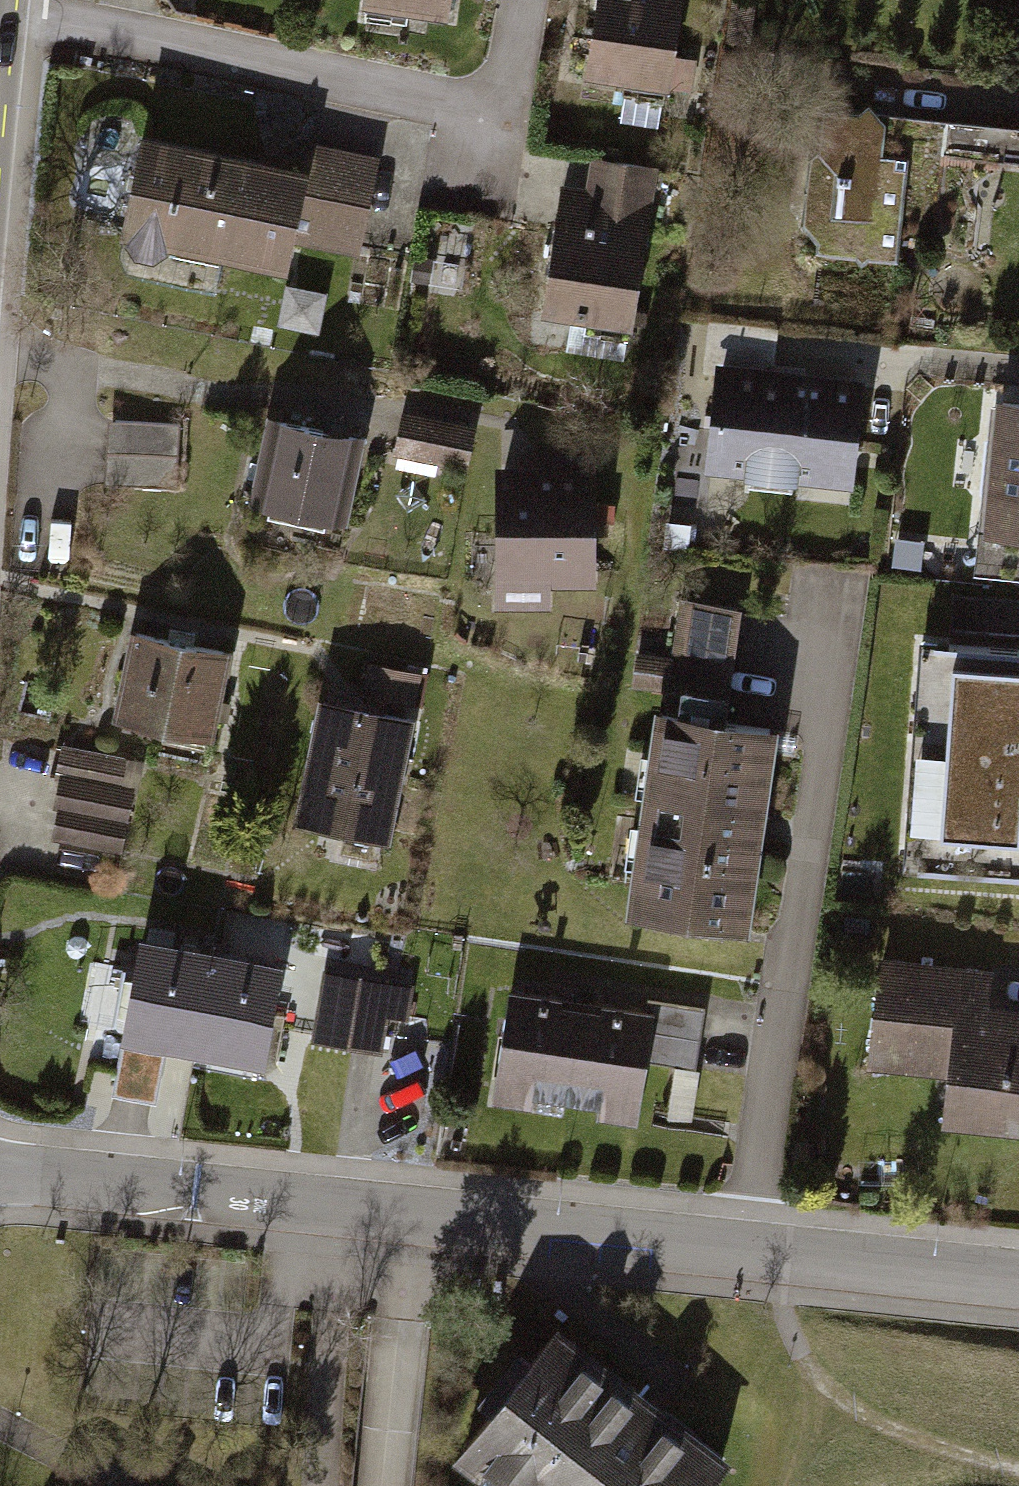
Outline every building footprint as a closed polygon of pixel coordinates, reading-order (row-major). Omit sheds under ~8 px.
[(370,20),(461,32),(465,0),(372,0),(370,20)] [(593,90),(626,94),(622,130),(667,136),(672,99),(699,103),(703,67),(686,65),(694,0),(605,0),(593,90)] [(907,163),(884,160),(887,128),(870,107),(861,115),(815,111),(804,227),(819,244),(818,255),(859,259),(863,264),(868,260),(898,262),(907,163)] [(307,175),(146,145),(126,255),(299,287),(306,250),(373,262),(391,162),(312,148),(307,175)] [(596,192),(570,189),(552,329),(647,341),(668,172),(600,163),(596,192)] [(333,305),(291,296),(283,333),(325,342),(333,305)] [(774,372),(778,329),(709,321),(704,368),(715,369),(716,366),(774,372)] [(715,369),(704,476),(854,492),(866,382),(774,372),(716,366),(715,369)] [(985,541),(1018,544),(1018,406),(998,404),(985,541)] [(360,431),(265,410),(244,507),(338,528),(360,431)] [(473,430),(399,419),(392,461),(467,472),(473,430)] [(183,491),(186,427),(111,423),(109,487),(183,491)] [(595,466),(491,468),(495,609),(554,608),(555,581),(598,581),(595,466)] [(672,682),(735,692),(749,606),(686,596),(672,682)] [(231,655),(129,634),(111,720),(213,741),(231,655)] [(928,647),(911,872),(1018,881),(1018,653),(928,647)] [(358,709),(318,701),(295,820),(395,839),(419,711),(424,712),(431,675),(366,663),(358,709)] [(633,921),(756,939),(785,733),(662,715),(633,921)] [(126,852),(136,793),(70,782),(60,842),(126,852)] [(218,952),(144,939),(125,1044),(199,1057),(218,952)] [(284,963),(218,952),(199,1057),(266,1068),(284,963)] [(953,1079),(948,1129),(1018,1137),(1018,1010),(994,1007),(998,970),(882,958),(870,1070),(953,1079)] [(416,985),(324,970),(312,1043),(384,1055),(390,1018),(410,1021),(416,985)] [(497,1093),(570,1104),(585,1011),(565,1008),(566,1002),(513,993),(497,1093)] [(645,1014),(659,1016),(652,1063),(699,1071),(708,1010),(647,1001),(645,1014)] [(606,1014),(585,1011),(570,1104),(643,1116),(652,1063),(659,1016),(645,1014),(607,1008),(606,1014)] [(564,1336),(539,1371),(526,1361),(486,1415),(499,1425),(465,1470),(487,1485),(726,1485),(740,1467),(564,1336)]
